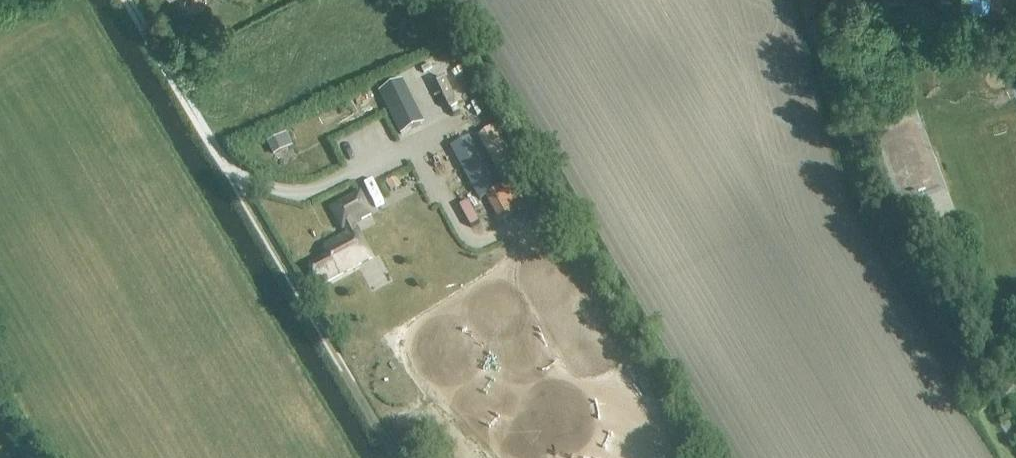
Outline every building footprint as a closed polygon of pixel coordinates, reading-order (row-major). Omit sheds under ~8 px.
[(936,9),(953,11),(954,0),(936,0),(936,9)] [(989,15),(990,0),(974,0),(972,13),(989,15)] [(379,93),(399,134),(423,122),(402,81),(379,93)] [(414,91),(420,105),(430,100),(424,87),(414,91)] [(487,140),(499,135),(494,122),(481,126),(487,140)] [(285,135),(267,143),(273,156),(291,147),(285,135)] [(492,161),(508,157),(502,137),(487,141),(492,161)] [(499,221),(533,202),(534,202),(521,177),(485,196),(499,221)] [(394,180),(384,185),(389,194),(398,190),(394,180)] [(344,231),(345,234),(323,246),(329,256),(309,266),(317,281),(321,279),(323,284),(372,258),(354,224),(373,214),(360,191),(329,208),(342,232),(344,231)]
